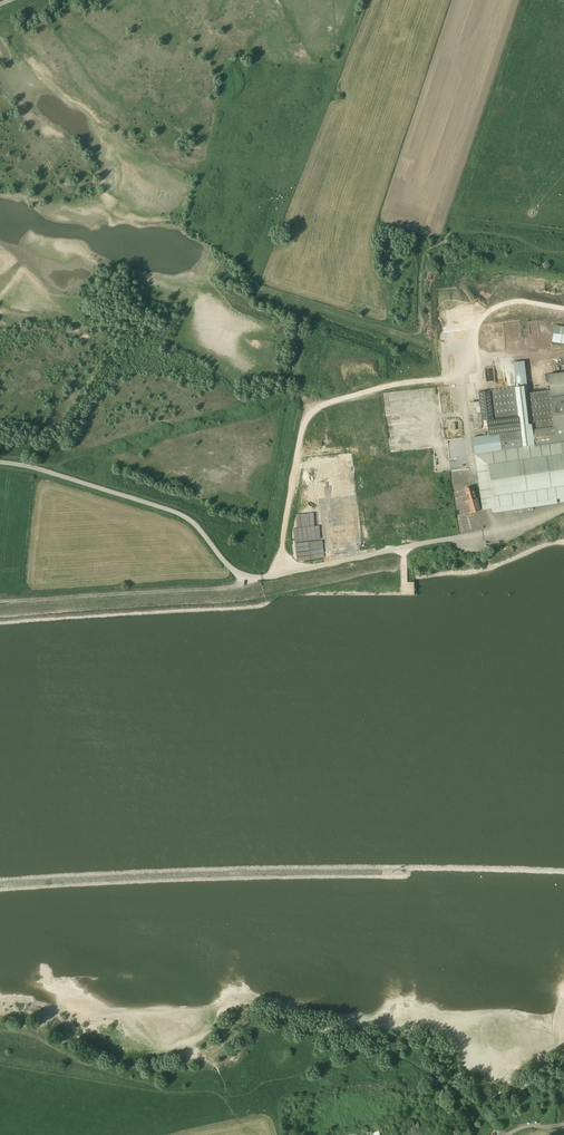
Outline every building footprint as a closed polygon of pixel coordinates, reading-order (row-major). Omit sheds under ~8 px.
[(554,325),(552,342),(563,344),(563,326),(554,325)] [(548,374),(550,390),(528,393),(524,361),(514,362),(517,387),(490,390),(490,391),(478,392),(482,421),(486,420),(488,435),(472,437),(475,454),(474,454),(478,478),(478,479),(482,510),(491,509),(491,512),(494,513),(559,503),(563,502),(563,372),(548,374)] [(385,404),(386,416),(398,415),(406,414),(406,410),(402,410),(402,403),(385,404)] [(467,497),(475,495),(474,490),(473,486),(465,488),(466,493),(467,497)] [(469,507),(478,504),(476,498),(475,495),(467,497),(468,500),(469,507)] [(471,513),(480,510),(478,504),(469,507),(471,513)]
